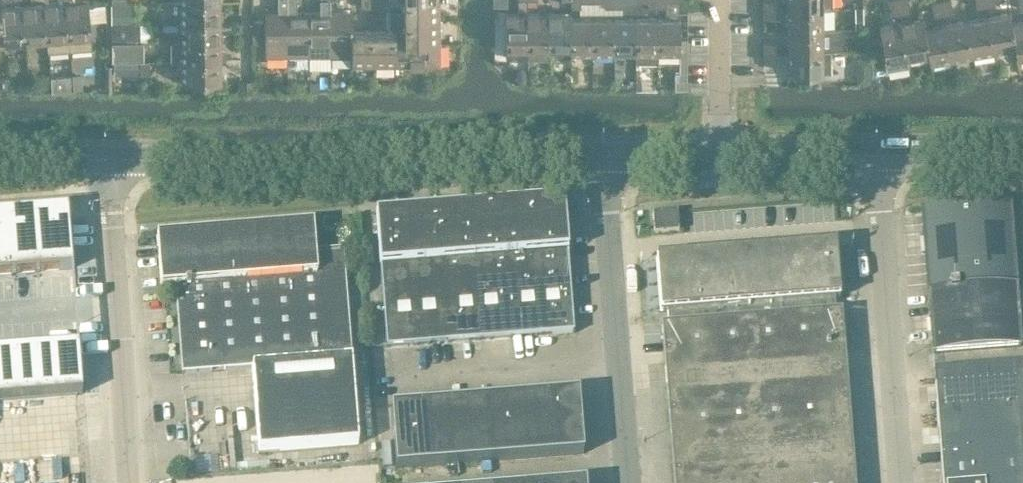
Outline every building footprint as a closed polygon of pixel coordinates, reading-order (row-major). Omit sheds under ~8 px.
[(45,3),(48,42),(49,50),(70,49),(66,0),(57,0),(57,2),(45,3)] [(70,49),(92,47),(89,0),(86,0),(76,1),(76,0),(66,0),(70,49)] [(287,0),(278,0),(278,11),(265,11),(265,20),(252,20),(253,43),(265,42),(265,55),(288,55),(287,0)] [(309,55),(309,11),(297,11),(297,0),(287,0),(288,55),(309,55)] [(439,21),(439,0),(404,0),(404,21),(439,21)] [(517,12),(506,12),(506,47),(528,47),(528,12),(528,0),(517,0),(517,12)] [(789,13),(824,13),(824,0),(789,0),(789,13)] [(899,13),(897,0),(887,0),(890,15),(899,13)] [(899,13),(909,12),(907,0),(897,0),(899,13)] [(933,13),(943,11),(941,0),(931,2),(933,13)] [(943,11),(952,10),(951,0),(941,0),(943,11)] [(181,3),(181,22),(220,21),(220,2),(181,3)] [(45,3),(24,5),(27,44),(48,42),(45,3)] [(1,7),(1,11),(2,11),(5,46),(27,44),(24,5),(1,7)] [(129,5),(112,5),(112,22),(130,22),(129,5)] [(775,16),(775,7),(763,7),(763,16),(775,16)] [(309,11),(309,55),(331,55),(331,11),(309,11)] [(331,55),(352,55),(353,55),(352,30),(353,30),(353,11),(331,11),(331,55)] [(549,12),(528,12),(528,47),(549,47),(549,12)] [(549,47),(570,47),(571,47),(571,17),(572,17),(572,12),(549,12),(549,47)] [(1010,12),(988,16),(994,50),(1015,47),(1016,47),(1011,22),(1012,22),(1010,12)] [(824,34),(824,13),(789,13),(789,34),(824,34)] [(994,50),(988,16),(967,20),(973,54),(994,50)] [(571,52),(593,52),(593,17),(572,17),(571,17),(571,47),(570,47),(571,52)] [(593,52),(614,52),(614,17),(593,17),(593,52)] [(614,52),(636,52),(636,17),(614,17),(614,52)] [(657,17),(636,17),(636,52),(658,52),(657,17)] [(680,17),(657,17),(658,52),(680,52),(680,17)] [(907,56),(928,52),(929,52),(924,28),(925,27),(923,18),(901,22),(907,56)] [(967,20),(945,24),(952,58),(973,54),(967,20)] [(1012,22),(1011,22),(1016,47),(1015,47),(1017,56),(1022,55),(1022,20),(1012,22)] [(220,41),(220,21),(181,22),(181,41),(220,41)] [(440,42),(439,21),(404,21),(405,42),(440,42)] [(909,66),(907,56),(901,22),(879,25),(887,69),(909,66)] [(131,24),(112,24),(112,41),(131,41),(131,24)] [(945,24),(925,27),(924,28),(929,52),(928,52),(930,62),(952,58),(945,24)] [(374,30),(353,30),(352,30),(353,55),(352,55),(352,65),(374,65),(374,30)] [(374,65),(396,65),(395,42),(396,42),(396,30),(374,30),(374,65)] [(824,55),(824,34),(789,34),(789,56),(824,55)] [(763,41),(763,50),(775,50),(775,40),(763,41)] [(220,60),(220,41),(181,41),(182,60),(220,60)] [(127,42),(112,42),(112,61),(127,60),(127,42)] [(395,42),(396,65),(440,64),(440,42),(405,42),(396,42),(395,42)] [(775,50),(763,50),(764,60),(775,60),(775,50)] [(832,55),(824,55),(789,56),(790,78),(832,78),(832,55)] [(149,73),(149,60),(140,61),(140,73),(149,73)] [(221,79),(220,60),(182,60),(182,80),(221,79)] [(863,70),(858,75),(858,81),(868,81),(868,70),(863,70)] [(80,73),(73,74),(74,88),(82,88),(80,73)] [(72,79),(51,81),(52,92),(73,90),(72,79)] [(250,81),(238,81),(238,89),(250,89),(250,81)] [(319,81),(310,81),(310,91),(319,91),(319,81)] [(564,200),(375,215),(386,348),(574,334),(564,200)] [(921,216),(927,295),(1015,288),(1009,209),(1009,208),(921,215),(921,216)] [(72,270),(68,209),(0,214),(0,276),(72,270)] [(654,234),(678,232),(677,212),(652,214),(654,234)] [(182,374),(252,368),(258,454),(358,446),(343,251),(315,253),(313,225),(213,232),(213,236),(158,241),(159,258),(158,258),(161,287),(175,286),(182,374)] [(656,259),(660,313),(667,312),(668,326),(661,327),(673,482),(854,482),(850,434),(841,313),(833,313),(832,299),(839,299),(835,245),(809,247),(809,245),(783,247),(783,249),(656,259)] [(1020,346),(1015,288),(927,295),(932,353),(932,354),(1020,347),(1020,346)] [(0,352),(0,401),(82,395),(78,346),(0,352)] [(933,370),(942,482),(1022,482),(1022,362),(934,369),(933,370)] [(396,469),(583,455),(578,393),(391,408),(396,469)]
